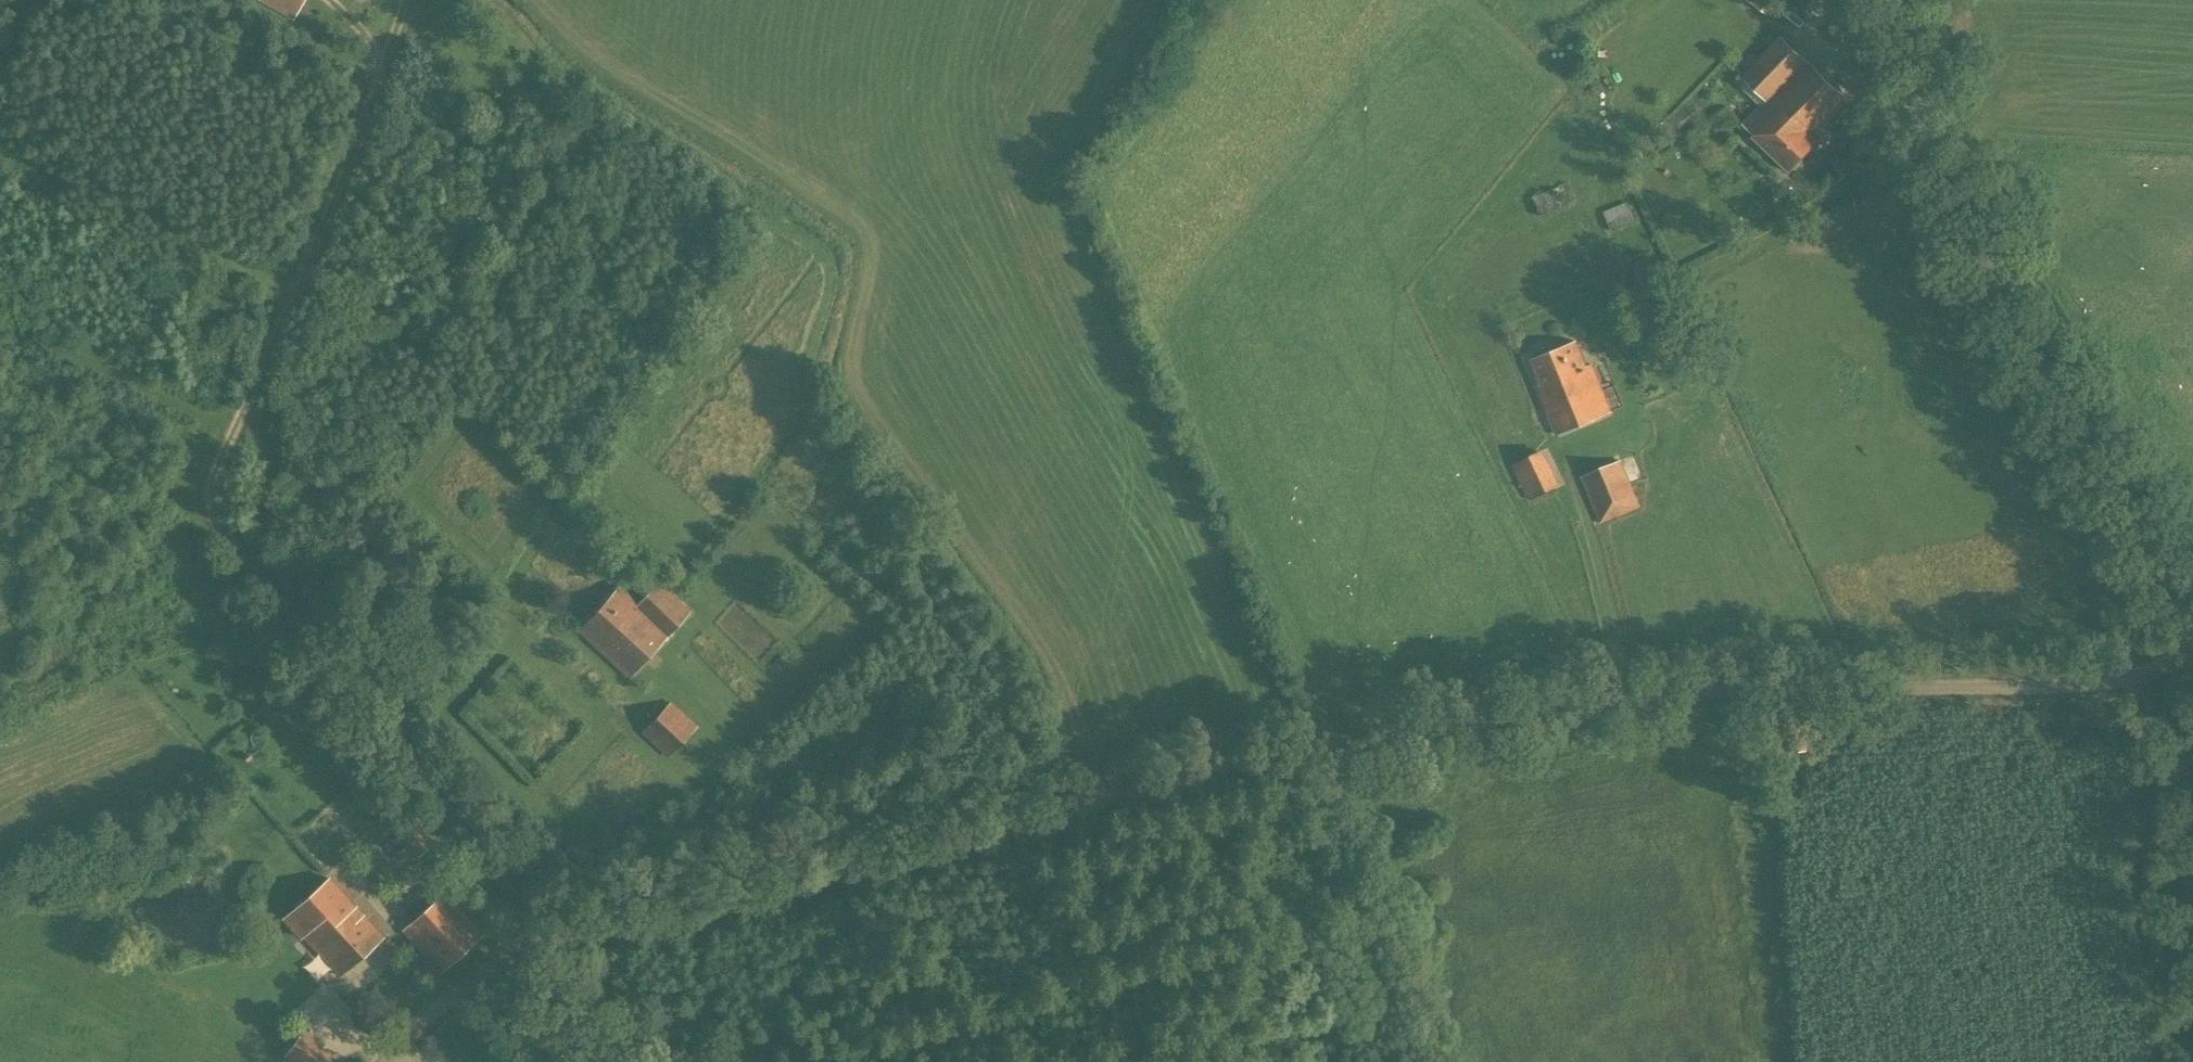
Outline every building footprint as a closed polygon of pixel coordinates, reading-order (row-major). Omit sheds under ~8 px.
[(296,20),(308,0),(263,0),(296,20)] [(1768,12),(1777,0),(1750,0),(1768,12)] [(1760,110),(1769,119),(1752,136),(1788,171),(1820,138),(1817,134),(1848,101),(1807,62),(1780,36),(1741,76),(1767,102),(1760,110)] [(1532,196),(1541,216),(1575,200),(1567,181),(1532,196)] [(1628,202),(1603,211),(1611,231),(1635,222),(1628,202)] [(1586,368),(1575,342),(1530,360),(1540,386),(1536,387),(1556,434),(1610,412),(1591,365),(1586,368)] [(1560,484),(1543,450),(1512,467),(1529,500),(1560,484)] [(1640,508),(1620,461),(1580,477),(1599,524),(1640,508)] [(580,630),(631,676),(669,634),(697,603),(670,577),(663,584),(659,580),(636,604),(618,588),(580,630)] [(647,728),(670,759),(705,732),(682,702),(647,728)] [(1805,721),(1786,723),(1789,753),(1809,751),(1805,721)] [(328,879),(284,919),(309,947),(312,945),(340,976),(382,938),(328,879)] [(445,892),(402,929),(440,972),(484,933),(445,892)] [(286,1054),(296,1061),(335,1061),(319,1050),(323,1044),(304,1030),(286,1054)] [(554,1048),(539,1061),(567,1061),(554,1048)] [(581,1061),(589,1061),(593,1060),(587,1051),(578,1057),(581,1061)]
